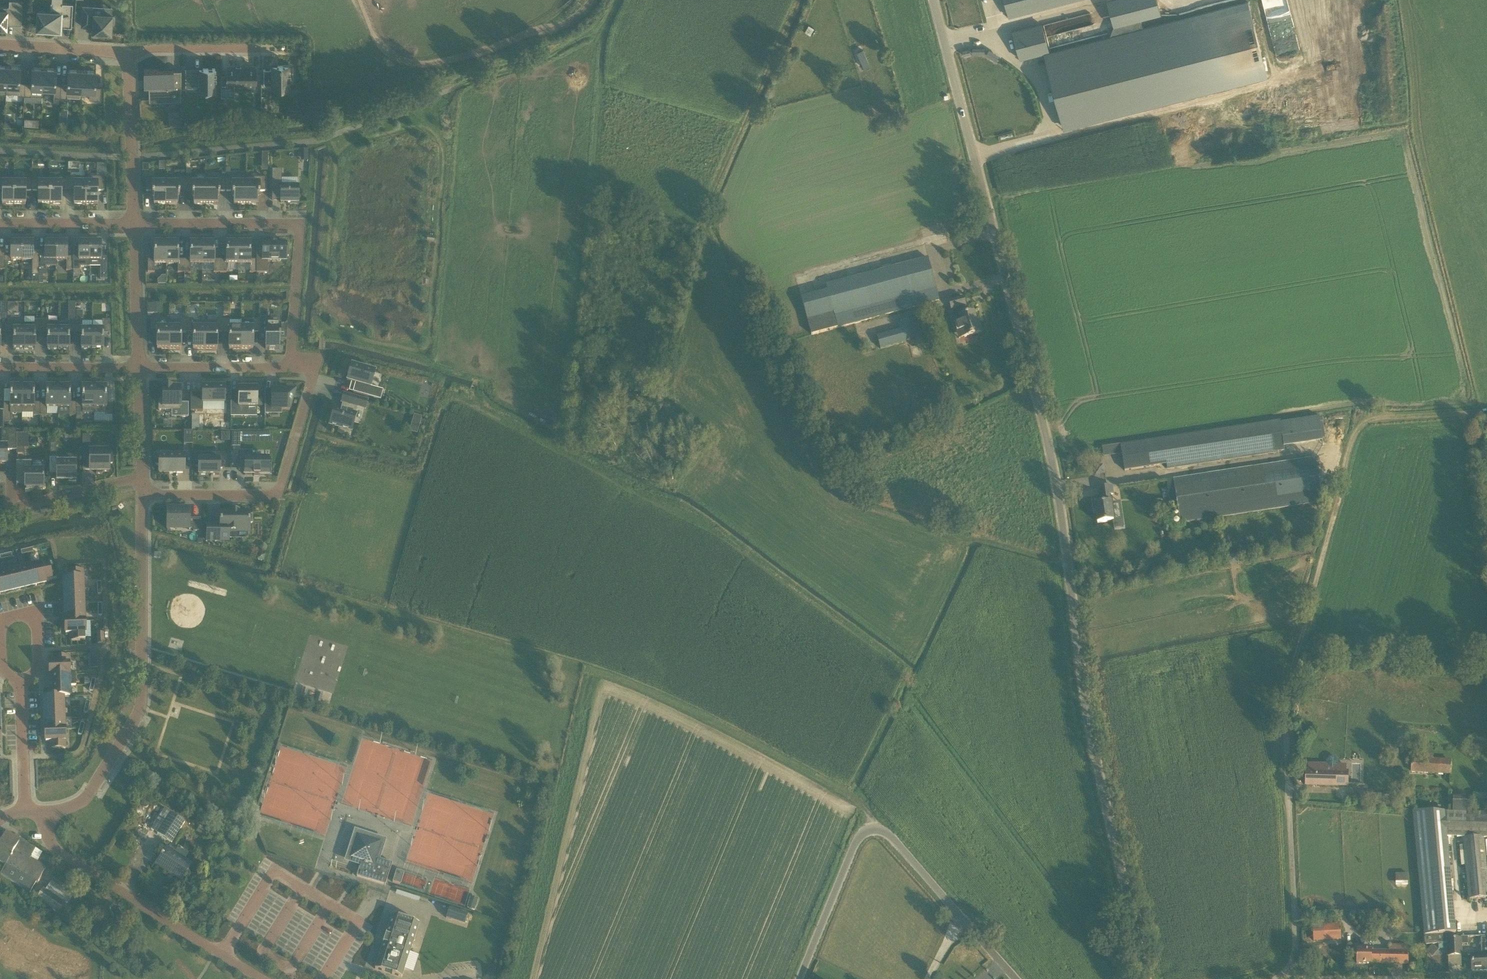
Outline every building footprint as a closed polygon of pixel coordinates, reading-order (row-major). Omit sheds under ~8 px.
[(6,26),(6,24),(21,25),(22,1),(9,0),(9,6),(0,6),(0,26),(6,26)] [(1009,17),(1074,0),(1005,0),(1009,17)] [(1266,75),(1246,0),(1045,53),(1065,127),(1266,75)] [(1126,24),(1161,15),(1157,0),(1120,0),(1126,24)] [(50,11),(39,11),(38,11),(37,28),(59,29),(59,27),(71,27),(73,4),(62,3),(62,4),(51,3),(51,2),(50,11)] [(94,7),(83,6),(81,26),(92,27),(92,32),(100,33),(100,35),(109,36),(109,33),(111,33),(112,23),(114,23),(114,16),(112,16),(112,14),(94,13),(94,7)] [(1020,59),(1038,55),(1049,51),(1042,25),(1013,32),(1020,59)] [(864,49),(858,51),(864,67),(870,65),(864,49)] [(19,82),(20,66),(8,66),(7,87),(6,87),(6,93),(18,93),(18,95),(24,95),(25,82),(19,82)] [(273,88),(291,88),(291,82),(294,82),(295,72),(291,72),(291,66),(273,66),(273,70),(261,70),(261,85),(273,85),(273,88)] [(42,96),(43,89),(44,68),(32,67),(31,83),(25,82),(24,95),(31,96),(31,95),(42,96)] [(221,75),(221,96),(234,96),(234,83),(255,83),(255,67),(227,67),(227,75),(221,75)] [(55,84),(56,69),(44,68),(43,89),(54,89),(54,97),(60,97),(61,84),(55,84)] [(186,84),(205,84),(205,91),(207,91),(207,90),(215,90),(215,68),(203,68),(203,70),(186,70),(186,68),(185,68),(185,86),(186,86),(186,84)] [(81,97),(81,91),(82,70),(68,69),(67,85),(61,84),(60,97),(67,98),(67,96),(81,97)] [(171,99),(181,99),(181,71),(158,72),(158,69),(144,70),(144,86),(148,85),(149,99),(156,98),(155,93),(171,93),(171,99)] [(95,86),(96,71),(82,70),(81,91),(89,92),(89,99),(100,100),(101,87),(95,86)] [(169,126),(179,126),(179,111),(169,111),(169,126)] [(96,164),(97,177),(106,176),(106,163),(96,164)] [(281,200),(281,202),(283,202),(288,202),(298,202),(298,185),(281,185),(281,170),(272,170),(272,200),(281,200)] [(2,204),(14,204),(14,183),(7,183),(6,177),(0,178),(0,191),(2,191),(2,204)] [(26,191),(32,191),(32,178),(14,178),(14,183),(14,204),(26,204),(26,191)] [(38,204),(50,204),(50,183),(43,183),(42,178),(32,178),(32,191),(38,191),(38,204)] [(62,191),(68,191),(68,178),(58,178),(57,183),(50,183),(50,204),(62,204),(62,191)] [(74,204),(86,204),(86,178),(68,178),(68,191),(74,191),(74,204)] [(104,178),(86,178),(86,204),(98,204),(98,191),(104,191),(104,178)] [(145,178),(145,191),(152,191),(152,194),(154,196),(154,204),(166,204),(166,178),(145,178)] [(186,191),(186,178),(166,178),(166,204),(177,204),(177,196),(179,194),(179,191),(186,191)] [(194,204),(206,204),(205,183),(197,183),(196,178),(186,178),(186,191),(192,191),(192,194),(194,196),(194,204)] [(226,191),(226,178),(205,178),(205,183),(206,204),(217,204),(217,197),(219,195),(219,191),(226,191)] [(234,204),(246,204),(246,178),(226,178),(226,191),(232,191),(232,195),(234,197),(234,204)] [(257,204),(257,197),(259,195),(259,191),(266,191),(266,178),(246,178),(246,204),(257,204)] [(5,257),(5,263),(11,263),(11,260),(22,260),(22,242),(11,242),(11,257),(5,257)] [(33,256),(33,242),(22,242),(22,260),(32,260),(32,276),(39,276),(39,256),(38,256),(33,256)] [(56,260),(56,242),(45,242),(45,251),(38,251),(38,256),(39,256),(39,276),(43,276),(46,276),(46,260),(56,260)] [(67,243),(56,242),(56,260),(66,260),(66,270),(73,270),(73,263),(73,257),(67,257),(67,243)] [(257,257),(256,260),(256,273),(268,273),(268,260),(286,260),(286,256),(289,256),(289,247),(286,247),(286,243),(277,243),(277,242),(272,242),(272,243),(263,243),(262,257),(257,257)] [(73,257),(73,263),(79,263),(79,260),(90,261),(90,243),(79,243),(79,257),(73,257)] [(90,243),(90,261),(100,261),(100,264),(100,279),(107,279),(107,257),(101,257),(101,243),(90,243)] [(166,264),(166,243),(154,243),(154,260),(148,260),(148,272),(155,272),(155,264),(166,264)] [(178,243),(166,243),(166,264),(178,264),(178,272),(184,272),(184,260),(178,260),(178,243)] [(184,260),(184,272),(191,272),(191,264),(202,264),(202,243),(190,243),(190,260),(184,260)] [(214,243),(202,243),(202,264),(214,264),(214,272),(220,272),(220,260),(214,260),(214,243)] [(238,264),(238,243),(226,243),(226,260),(220,260),(220,272),(227,272),(227,264),(238,264)] [(250,243),(238,243),(238,264),(250,264),(250,272),(256,273),(256,260),(250,260),(250,243)] [(928,258),(848,280),(807,291),(808,295),(801,297),(802,299),(794,301),(797,313),(805,311),(812,336),(939,300),(928,258)] [(953,317),(958,338),(982,332),(980,323),(977,324),(974,312),(967,314),(965,306),(966,305),(964,297),(949,300),(951,308),(952,308),(954,317),(953,317)] [(68,302),(69,319),(82,319),(82,310),(76,310),(75,302),(68,302)] [(159,302),(148,303),(148,313),(160,312),(159,302)] [(270,324),(270,317),(259,317),(259,319),(259,332),(266,332),(266,349),(268,349),(276,349),(279,349),(279,339),(280,339),(280,324),(270,324)] [(915,339),(920,338),(915,318),(897,323),(899,330),(877,336),(880,349),(909,341),(915,339)] [(157,349),(169,349),(169,327),(157,327),(157,319),(151,319),(150,332),(157,332),(157,349)] [(181,332),(187,332),(187,319),(180,319),(180,321),(169,321),(169,327),(169,349),(181,349),(181,332)] [(193,349),(205,349),(205,321),(193,321),(193,319),(187,319),(187,332),(193,332),(193,349)] [(217,332),(223,332),(223,319),(216,319),(216,321),(205,321),(205,349),(217,349),(217,332)] [(229,349),(241,349),(241,327),(229,327),(229,319),(223,319),(223,332),(229,332),(229,349)] [(252,327),(241,327),(241,349),(253,349),(253,332),(259,332),(259,319),(252,319),(252,327)] [(7,333),(13,333),(13,349),(24,349),(24,329),(24,323),(14,323),(14,320),(7,320),(7,333)] [(35,333),(41,333),(41,320),(34,320),(34,329),(24,329),(24,349),(35,349),(35,333)] [(47,349),(58,349),(58,329),(48,329),(48,320),(41,320),(41,333),(47,333),(47,349)] [(75,333),(75,320),(68,320),(68,324),(58,324),(58,329),(58,349),(69,349),(69,333),(75,333)] [(81,349),(92,349),(92,329),(82,329),(82,320),(75,320),(75,333),(81,333),(81,349)] [(102,329),(92,329),(92,349),(103,349),(103,333),(110,333),(110,320),(102,320),(102,329)] [(352,365),(351,367),(349,366),(348,373),(349,373),(347,381),(355,383),(353,392),(380,399),(383,390),(370,386),(375,371),(352,365)] [(22,386),(10,386),(10,402),(4,402),(4,410),(4,421),(11,421),(11,414),(22,414),(22,386)] [(34,386),(22,386),(22,414),(33,414),(33,415),(40,415),(40,402),(34,402),(34,386)] [(58,386),(46,386),(46,402),(40,402),(40,415),(47,415),(47,408),(58,408),(58,386)] [(70,402),(70,386),(58,386),(58,408),(69,408),(69,415),(76,416),(76,402),(70,402)] [(76,402),(76,416),(76,420),(83,420),(83,414),(94,414),(94,386),(82,386),(82,402),(76,402)] [(106,386),(94,386),(94,414),(105,414),(105,416),(112,416),(112,402),(106,402),(106,386)] [(231,391),(231,415),(248,415),(248,407),(257,407),(257,397),(259,397),(259,386),(249,386),(249,388),(239,388),(238,391),(231,391)] [(189,403),(181,403),(181,388),(172,388),(172,387),(164,387),(164,388),(163,388),(163,400),(159,400),(159,410),(172,410),(180,410),(180,417),(189,417),(189,403)] [(225,387),(202,387),(202,394),(200,394),(200,393),(191,393),(191,411),(200,411),(200,403),(225,403),(225,387)] [(265,391),(265,389),(265,417),(265,405),(271,405),(271,410),(289,410),(295,391),(277,391),(265,391)] [(339,429),(338,433),(350,436),(351,432),(356,415),(355,415),(358,407),(365,409),(367,400),(344,394),(341,402),(343,403),(341,410),(334,409),(333,412),(334,412),(333,416),(332,416),(329,426),(339,429)] [(410,431),(418,433),(421,415),(413,414),(410,431)] [(1319,417),(1269,424),(1121,447),(1125,471),(1166,464),(1167,469),(1285,451),(1284,447),(1322,441),(1319,417)] [(173,419),(173,428),(182,427),(182,418),(173,419)] [(0,446),(0,464),(7,464),(7,450),(16,450),(16,433),(16,429),(6,429),(6,438),(1,438),(1,446),(0,446)] [(192,444),(192,431),(184,431),(184,444),(192,444)] [(16,450),(16,454),(24,454),(24,445),(28,445),(28,433),(16,433),(16,450)] [(82,469),(89,469),(89,472),(96,472),(96,474),(102,474),(102,472),(109,472),(109,463),(112,463),(112,452),(109,452),(109,451),(91,451),(91,436),(82,436),(82,469)] [(253,475),(259,475),(259,474),(271,474),(271,464),(268,464),(268,458),(252,458),(252,450),(237,450),(237,467),(244,467),(244,474),(253,474),(253,475)] [(199,459),(199,461),(199,475),(219,475),(219,468),(224,468),(224,453),(212,453),(212,459),(199,459)] [(159,455),(159,464),(158,473),(184,473),(185,456),(159,455)] [(1170,505),(1177,504),(1180,523),(1322,501),(1316,457),(1166,480),(1170,505)] [(56,481),(57,481),(76,481),(76,462),(58,462),(58,459),(56,459),(51,459),(49,459),(49,474),(56,474),(56,481)] [(33,490),(33,489),(45,489),(45,478),(43,478),(43,470),(31,470),(31,461),(23,461),(23,468),(25,468),(25,489),(26,489),(26,491),(25,492),(33,490)] [(1112,486),(1099,488),(1101,504),(1095,505),(1098,523),(1114,521),(1111,503),(1110,503),(1109,495),(1113,494),(1112,486)] [(168,510),(167,510),(167,512),(167,517),(167,526),(167,527),(168,527),(179,527),(179,523),(189,523),(189,529),(193,529),(193,531),(200,531),(200,519),(193,519),(189,519),(189,510),(169,510),(168,510)] [(207,524),(207,541),(229,541),(229,535),(237,535),(237,531),(249,531),(249,523),(252,523),(252,515),(249,515),(249,512),(239,512),(239,511),(237,511),(237,512),(233,512),(233,511),(231,511),(231,512),(220,512),(220,524),(207,524)] [(42,564),(31,567),(35,585),(46,583),(45,578),(52,576),(49,562),(42,564)] [(25,588),(35,585),(31,567),(20,569),(25,588)] [(20,569),(10,572),(14,590),(25,588),(20,569)] [(64,578),(64,589),(83,589),(83,577),(83,570),(68,570),(68,578),(64,578)] [(14,590),(10,572),(0,574),(0,578),(4,593),(14,590)] [(84,599),(83,589),(64,589),(64,600),(84,599)] [(64,600),(65,611),(84,610),(84,599),(64,600)] [(65,620),(65,622),(84,621),(84,610),(65,611),(65,620)] [(71,633),(71,640),(85,640),(84,621),(65,622),(66,633),(71,633)] [(50,675),(69,675),(68,656),(54,656),(54,664),(49,664),(50,675)] [(50,686),(69,685),(69,676),(69,675),(50,675),(50,677),(50,686)] [(63,697),(70,697),(69,685),(50,686),(51,697),(63,697)] [(44,708),(64,707),(63,697),(51,697),(44,697),(44,708)] [(44,708),(45,719),(64,718),(64,707),(44,708)] [(45,730),(64,729),(64,718),(45,719),(45,728),(45,730)] [(64,729),(45,730),(46,741),(50,741),(51,748),(65,748),(64,729)] [(1411,753),(1410,772),(1450,774),(1451,760),(1424,758),(1424,754),(1411,753)] [(1326,760),(1326,765),(1308,765),(1308,771),(1306,771),(1306,785),(1338,786),(1338,784),(1348,785),(1348,772),(1346,772),(1346,766),(1339,766),(1339,761),(1335,757),(1330,757),(1326,760)] [(170,841),(176,834),(184,821),(164,808),(151,829),(170,841)] [(1448,812),(1413,811),(1417,853),(1448,850),(1447,837),(1448,812)] [(1486,839),(1486,813),(1470,813),(1470,812),(1463,812),(1463,838),(1469,899),(1486,898),(1486,874),(1484,838),(1486,839)] [(39,858),(42,853),(35,849),(6,831),(0,841),(0,861),(6,864),(0,874),(30,893),(37,880),(39,880),(46,867),(37,862),(39,858)] [(375,857),(380,842),(358,835),(350,857),(361,861),(356,876),(385,885),(392,863),(375,857)] [(178,849),(169,844),(157,864),(182,880),(192,863),(176,852),(178,849)] [(400,884),(404,872),(396,870),(392,882),(400,884)] [(1395,882),(1408,882),(1408,873),(1395,874),(1395,882)] [(46,889),(43,888),(36,899),(58,913),(59,912),(66,917),(72,908),(67,904),(73,896),(51,881),(46,889)] [(1453,903),(1422,906),(1425,936),(1445,934),(1450,933),(1456,932),(1453,903)] [(468,914),(449,908),(446,917),(465,923),(468,914)] [(1385,923),(1384,911),(1376,912),(1376,924),(1385,923)] [(386,933),(385,935),(386,935),(384,942),(383,942),(382,944),(383,944),(375,969),(401,977),(419,923),(393,914),(386,934),(386,933)] [(1325,925),(1325,937),(1329,937),(1341,937),(1341,925),(1325,925)] [(1447,939),(1448,956),(1462,955),(1461,938),(1447,939)] [(1389,945),(1389,950),(1372,950),(1357,949),(1356,963),(1372,963),(1408,964),(1409,951),(1402,951),(1402,944),(1390,944),(1390,945),(1389,945)] [(1429,952),(1437,954),(1439,947),(1431,946),(1429,952)] [(1472,955),(1472,970),(1486,970),(1486,954),(1472,955)]
